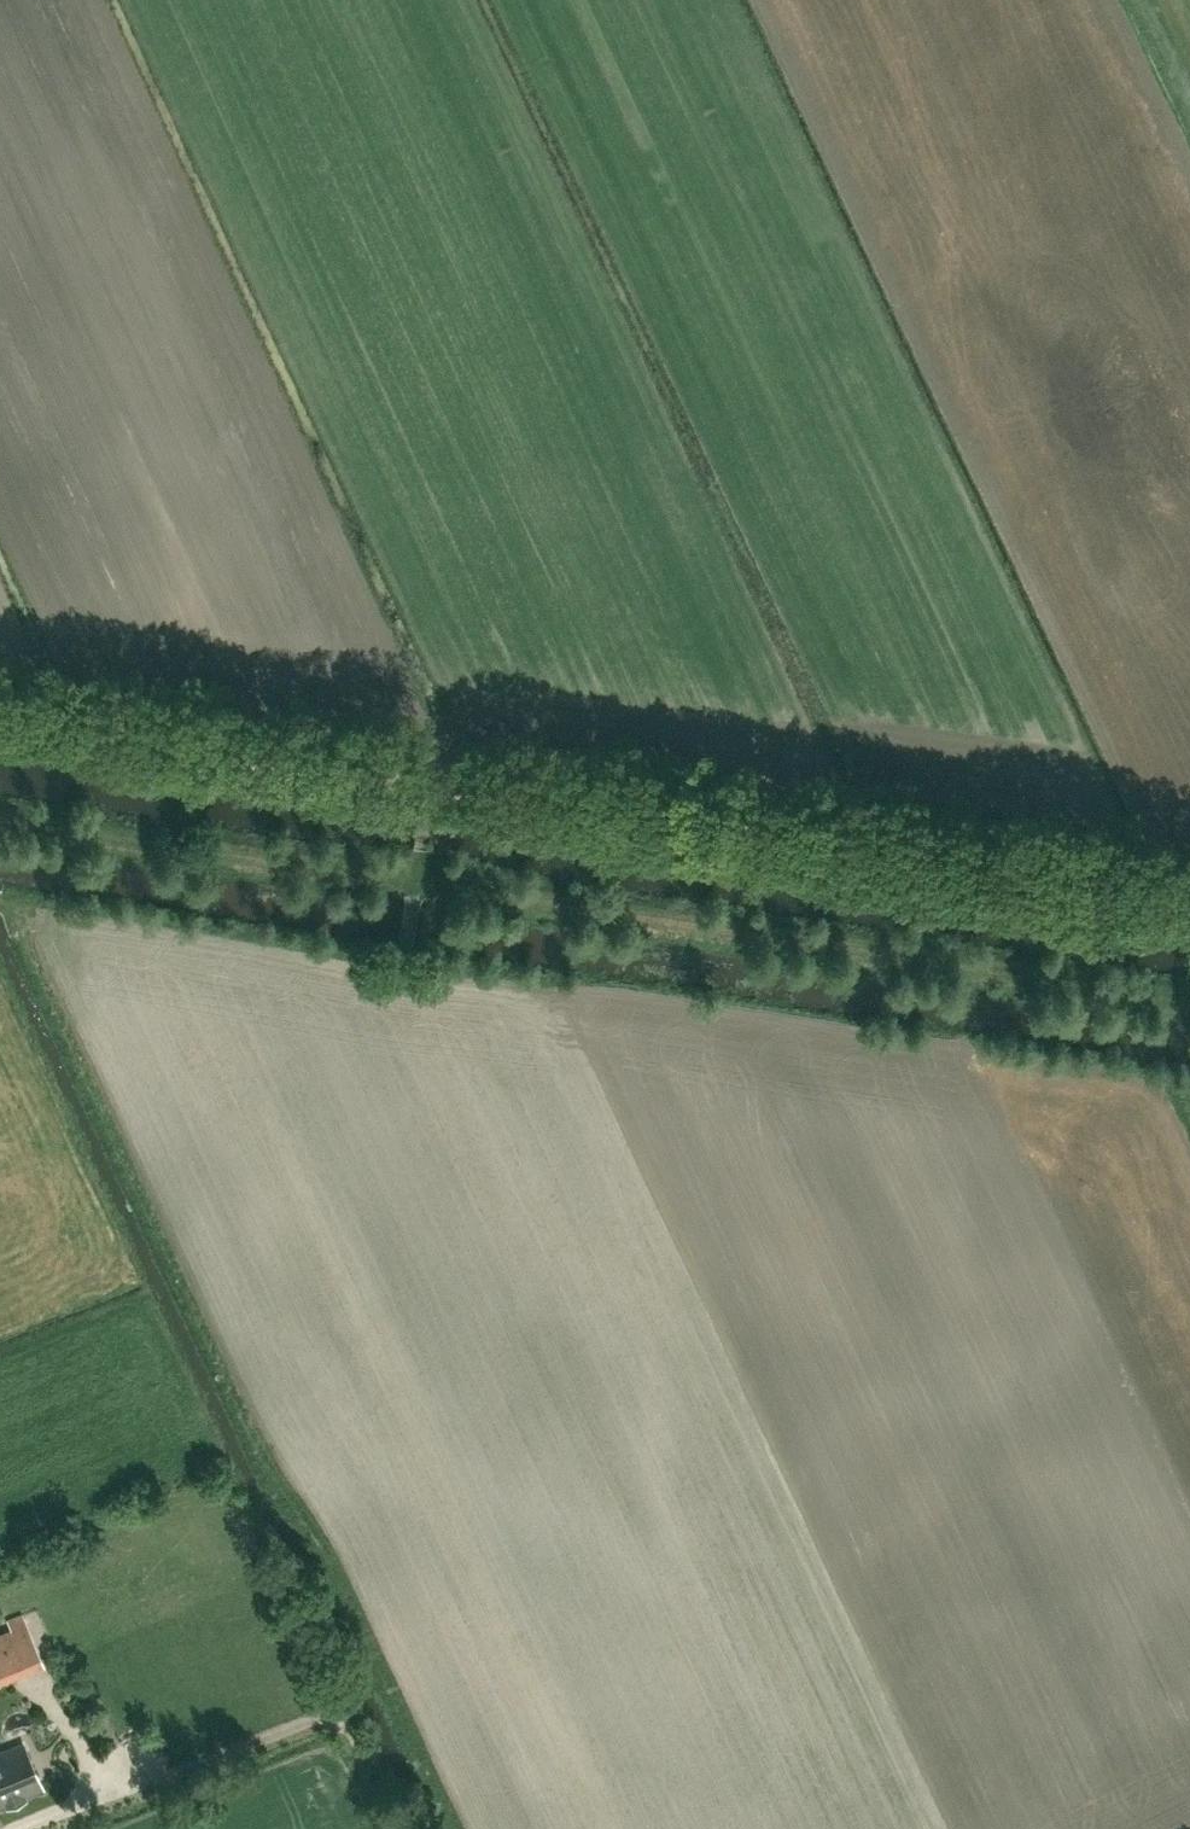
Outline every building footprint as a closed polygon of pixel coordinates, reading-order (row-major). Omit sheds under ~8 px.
[(40,1657),(23,1615),(9,1621),(13,1632),(0,1637),(0,1674),(40,1657)] [(6,1805),(7,1807),(25,1800),(24,1797),(43,1789),(23,1743),(0,1753),(0,1807),(6,1805)]
